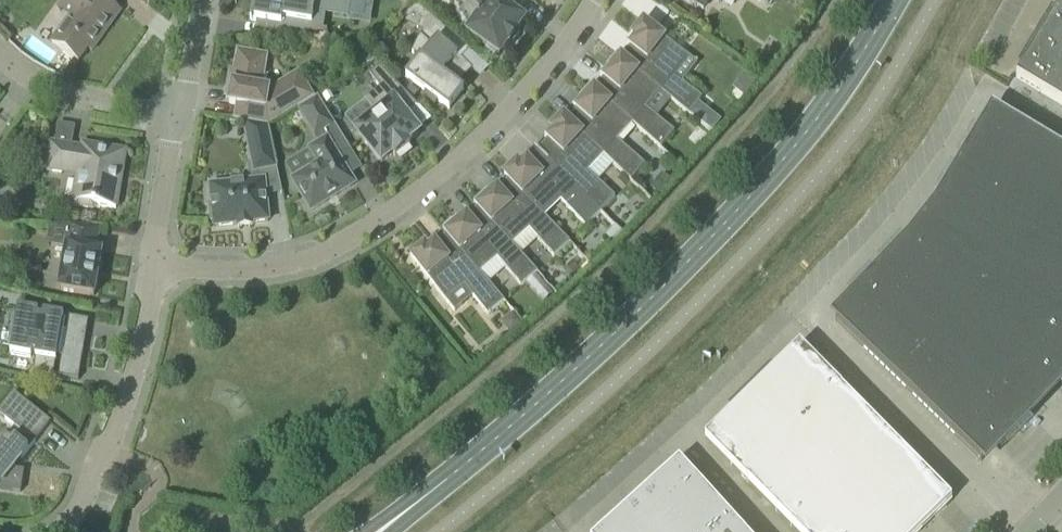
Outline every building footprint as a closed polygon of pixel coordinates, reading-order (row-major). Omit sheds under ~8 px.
[(103,0),(66,0),(59,9),(70,17),(51,42),(78,62),(87,48),(91,51),(120,12),(103,0)] [(250,21),(254,21),(254,22),(279,26),(278,32),(287,32),(287,31),(293,32),(327,32),(327,30),(321,30),(324,13),(348,18),(351,0),(253,0),(252,10),(250,21)] [(525,0),(456,0),(456,3),(457,8),(458,11),(460,16),(462,19),(466,23),(471,27),(467,33),(487,48),(486,50),(494,55),(495,53),(499,55),(507,44),(508,44),(516,33),(515,32),(524,20),(515,14),(525,0)] [(690,2),(690,3),(695,6),(696,6),(702,10),(708,0),(686,0),(690,2)] [(1059,5),(1016,77),(1061,105),(1061,6),(1059,5)] [(470,51),(425,12),(416,29),(422,32),(411,53),(419,59),(415,65),(414,64),(409,70),(410,71),(405,77),(425,92),(423,96),(434,107),(436,101),(449,110),(463,91),(456,85),(472,70),(461,59),(468,52),(469,52),(470,51)] [(673,75),(687,56),(643,22),(632,36),(635,39),(630,45),(627,42),(626,44),(630,46),(621,57),(621,58),(660,90),(660,91),(689,115),(702,98),(673,75)] [(314,98),(301,77),(288,85),(291,90),(278,98),(267,96),(268,91),(260,89),(266,56),(237,52),(234,71),(230,71),(227,85),(232,86),(229,104),(237,105),(235,121),(268,126),(314,98)] [(645,108),(660,91),(660,90),(621,58),(621,57),(617,54),(605,68),(609,71),(604,77),(600,74),(599,75),(603,78),(594,89),(632,123),(632,124),(660,148),(674,132),(645,108)] [(381,89),(367,100),(378,114),(355,132),(381,164),(392,155),(395,158),(410,146),(407,143),(419,133),(405,116),(416,107),(417,108),(418,107),(379,66),(369,74),(381,89)] [(617,141),(632,124),(632,123),(594,89),(590,85),(578,99),(582,102),(576,108),(573,105),(572,106),(576,109),(566,119),(566,120),(603,155),(630,181),(645,165),(617,141)] [(317,96),(298,108),(316,138),(317,137),(320,144),(310,150),(317,163),(307,169),(308,171),(292,181),(310,211),(353,184),(337,157),(349,149),(317,96)] [(998,111),(997,110),(982,135),(977,131),(937,197),(943,200),(940,205),(926,223),(1061,327),(1061,149),(998,111)] [(587,172),(603,155),(566,120),(566,119),(563,116),(550,129),(553,132),(548,138),(545,135),(544,136),(547,139),(538,149),(534,146),(534,147),(600,212),(614,197),(587,172)] [(268,126),(243,122),(254,172),(276,168),(268,126)] [(81,149),(70,147),(50,144),(47,165),(46,170),(61,172),(62,166),(78,169),(75,184),(72,205),(92,208),(93,205),(115,209),(125,152),(82,145),(81,149)] [(600,212),(534,147),(533,147),(537,150),(527,160),(523,156),(522,157),(526,161),(520,166),(517,163),(503,175),(507,179),(508,179),(543,216),(543,215),(560,200),(585,227),(600,212)] [(569,243),(543,215),(543,216),(508,179),(507,179),(497,188),(494,185),(493,186),(496,189),(490,195),(487,191),(473,203),(477,207),(511,245),(512,244),(529,229),(553,257),(569,243)] [(264,181),(218,186),(210,187),(211,203),(208,204),(210,221),(213,221),(214,227),(268,221),(264,181)] [(537,272),(512,244),(511,245),(477,207),(466,216),(463,213),(462,213),(465,217),(459,222),(456,219),(442,230),(445,234),(446,234),(479,273),(480,273),(497,258),(521,286),(537,272)] [(1041,398),(1061,378),(1061,379),(1061,327),(926,223),(911,241),(907,245),(903,241),(850,296),(854,300),(835,321),(836,322),(980,460),(980,461),(1000,440),(1005,445),(1028,421),(1023,417),(1041,398)] [(69,226),(59,290),(94,296),(101,253),(94,252),(98,231),(69,226)] [(504,301),(480,273),(479,273),(446,234),(445,234),(435,243),(432,239),(431,240),(433,244),(427,249),(424,245),(410,257),(453,311),(472,296),(487,315),(504,301)] [(31,353),(36,353),(33,373),(53,376),(56,357),(61,358),(60,362),(79,365),(84,334),(61,330),(63,316),(43,312),(42,317),(37,316),(38,312),(17,308),(10,354),(30,357),(31,353)] [(826,373),(799,346),(774,370),(777,374),(733,417),(730,414),(705,439),(796,531),(920,531),(952,500),(826,373)] [(10,443),(3,437),(0,441),(0,489),(20,492),(24,471),(13,469),(50,422),(13,392),(0,408),(0,416),(20,431),(10,443)] [(682,464),(679,461),(601,531),(743,531),(682,464)]
